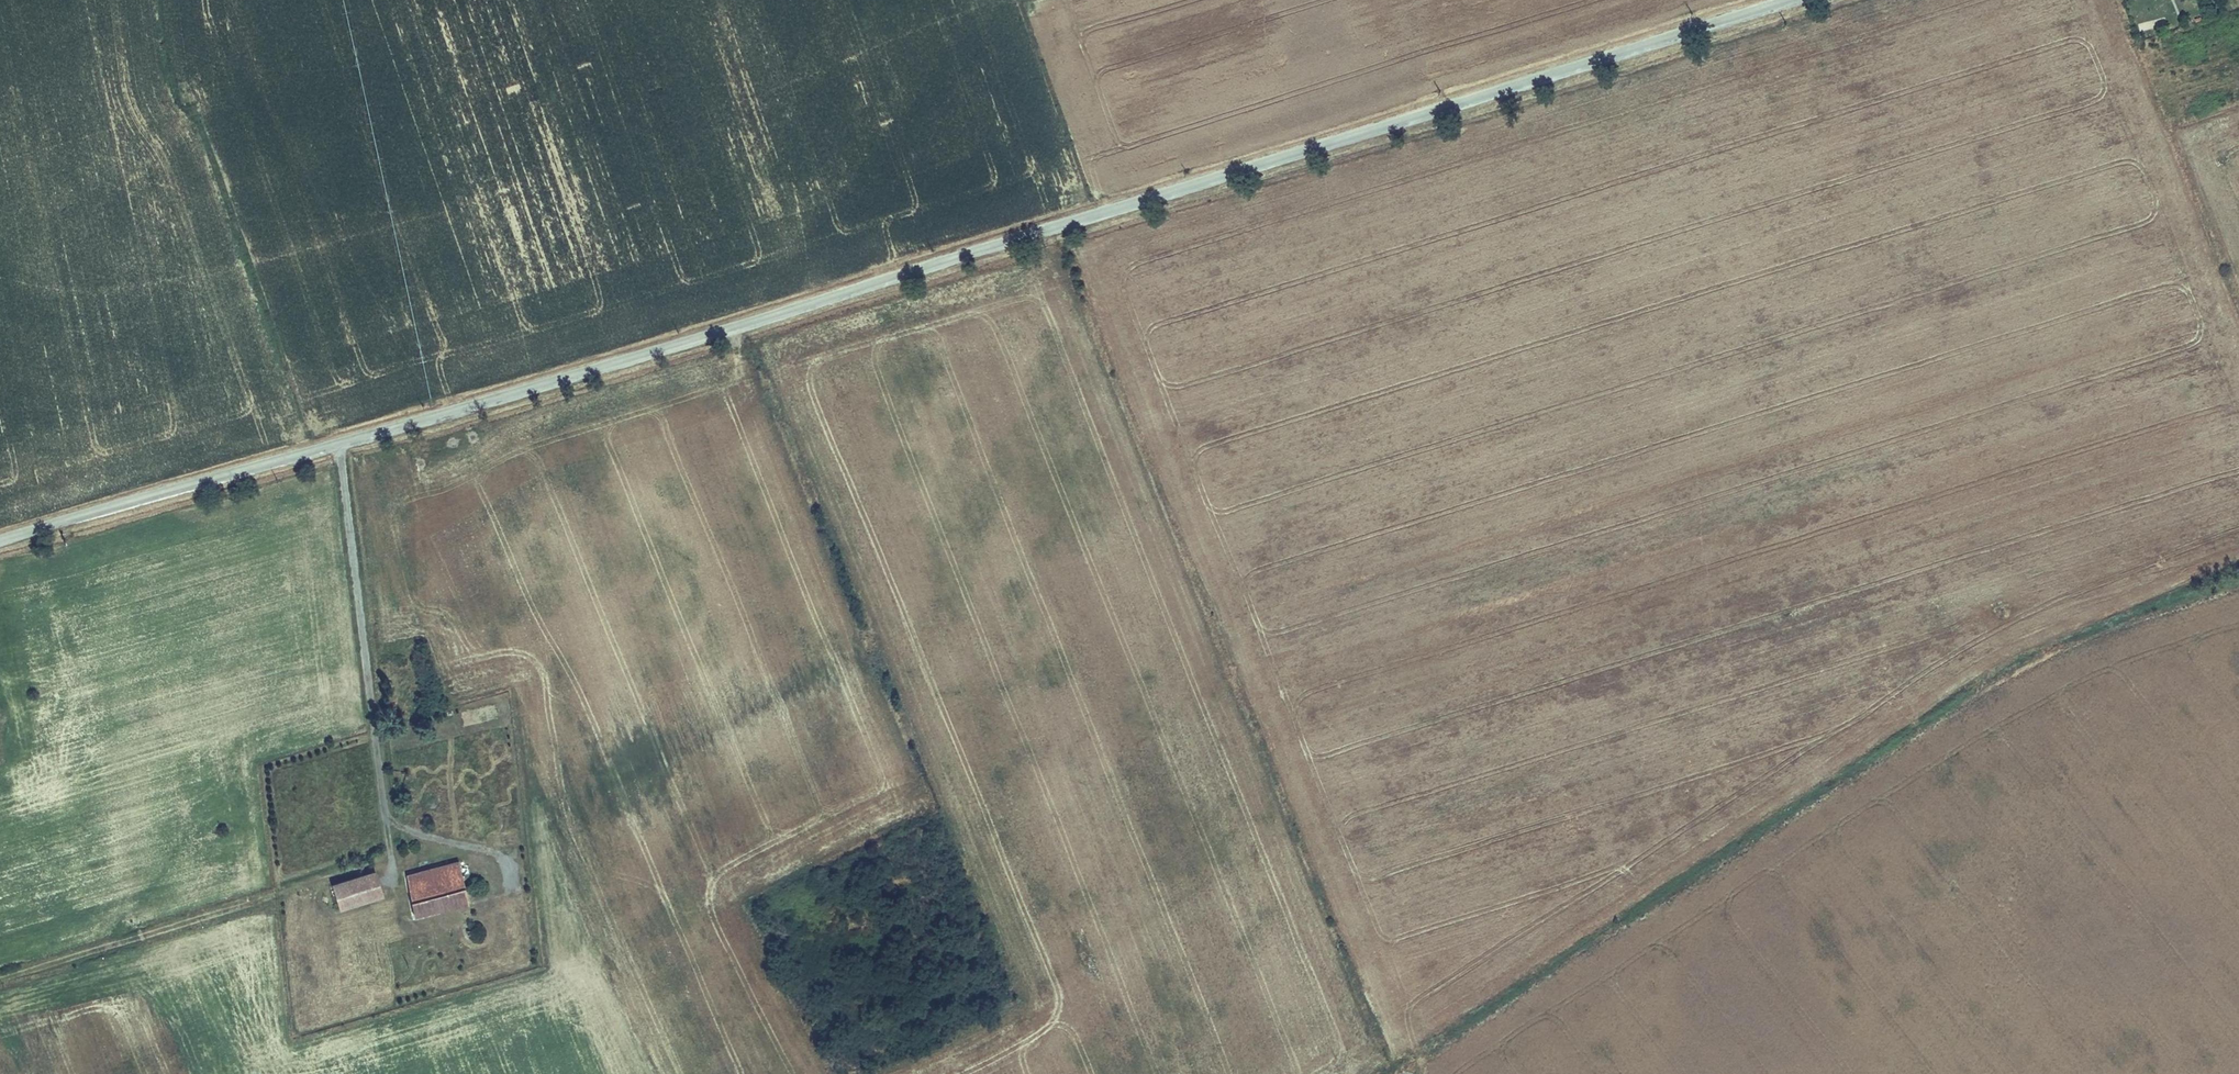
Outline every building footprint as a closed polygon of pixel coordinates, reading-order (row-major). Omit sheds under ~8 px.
[(459,860),(406,873),(415,915),(469,901),(459,860)] [(377,875),(336,891),(344,912),(385,895),(377,875)]
